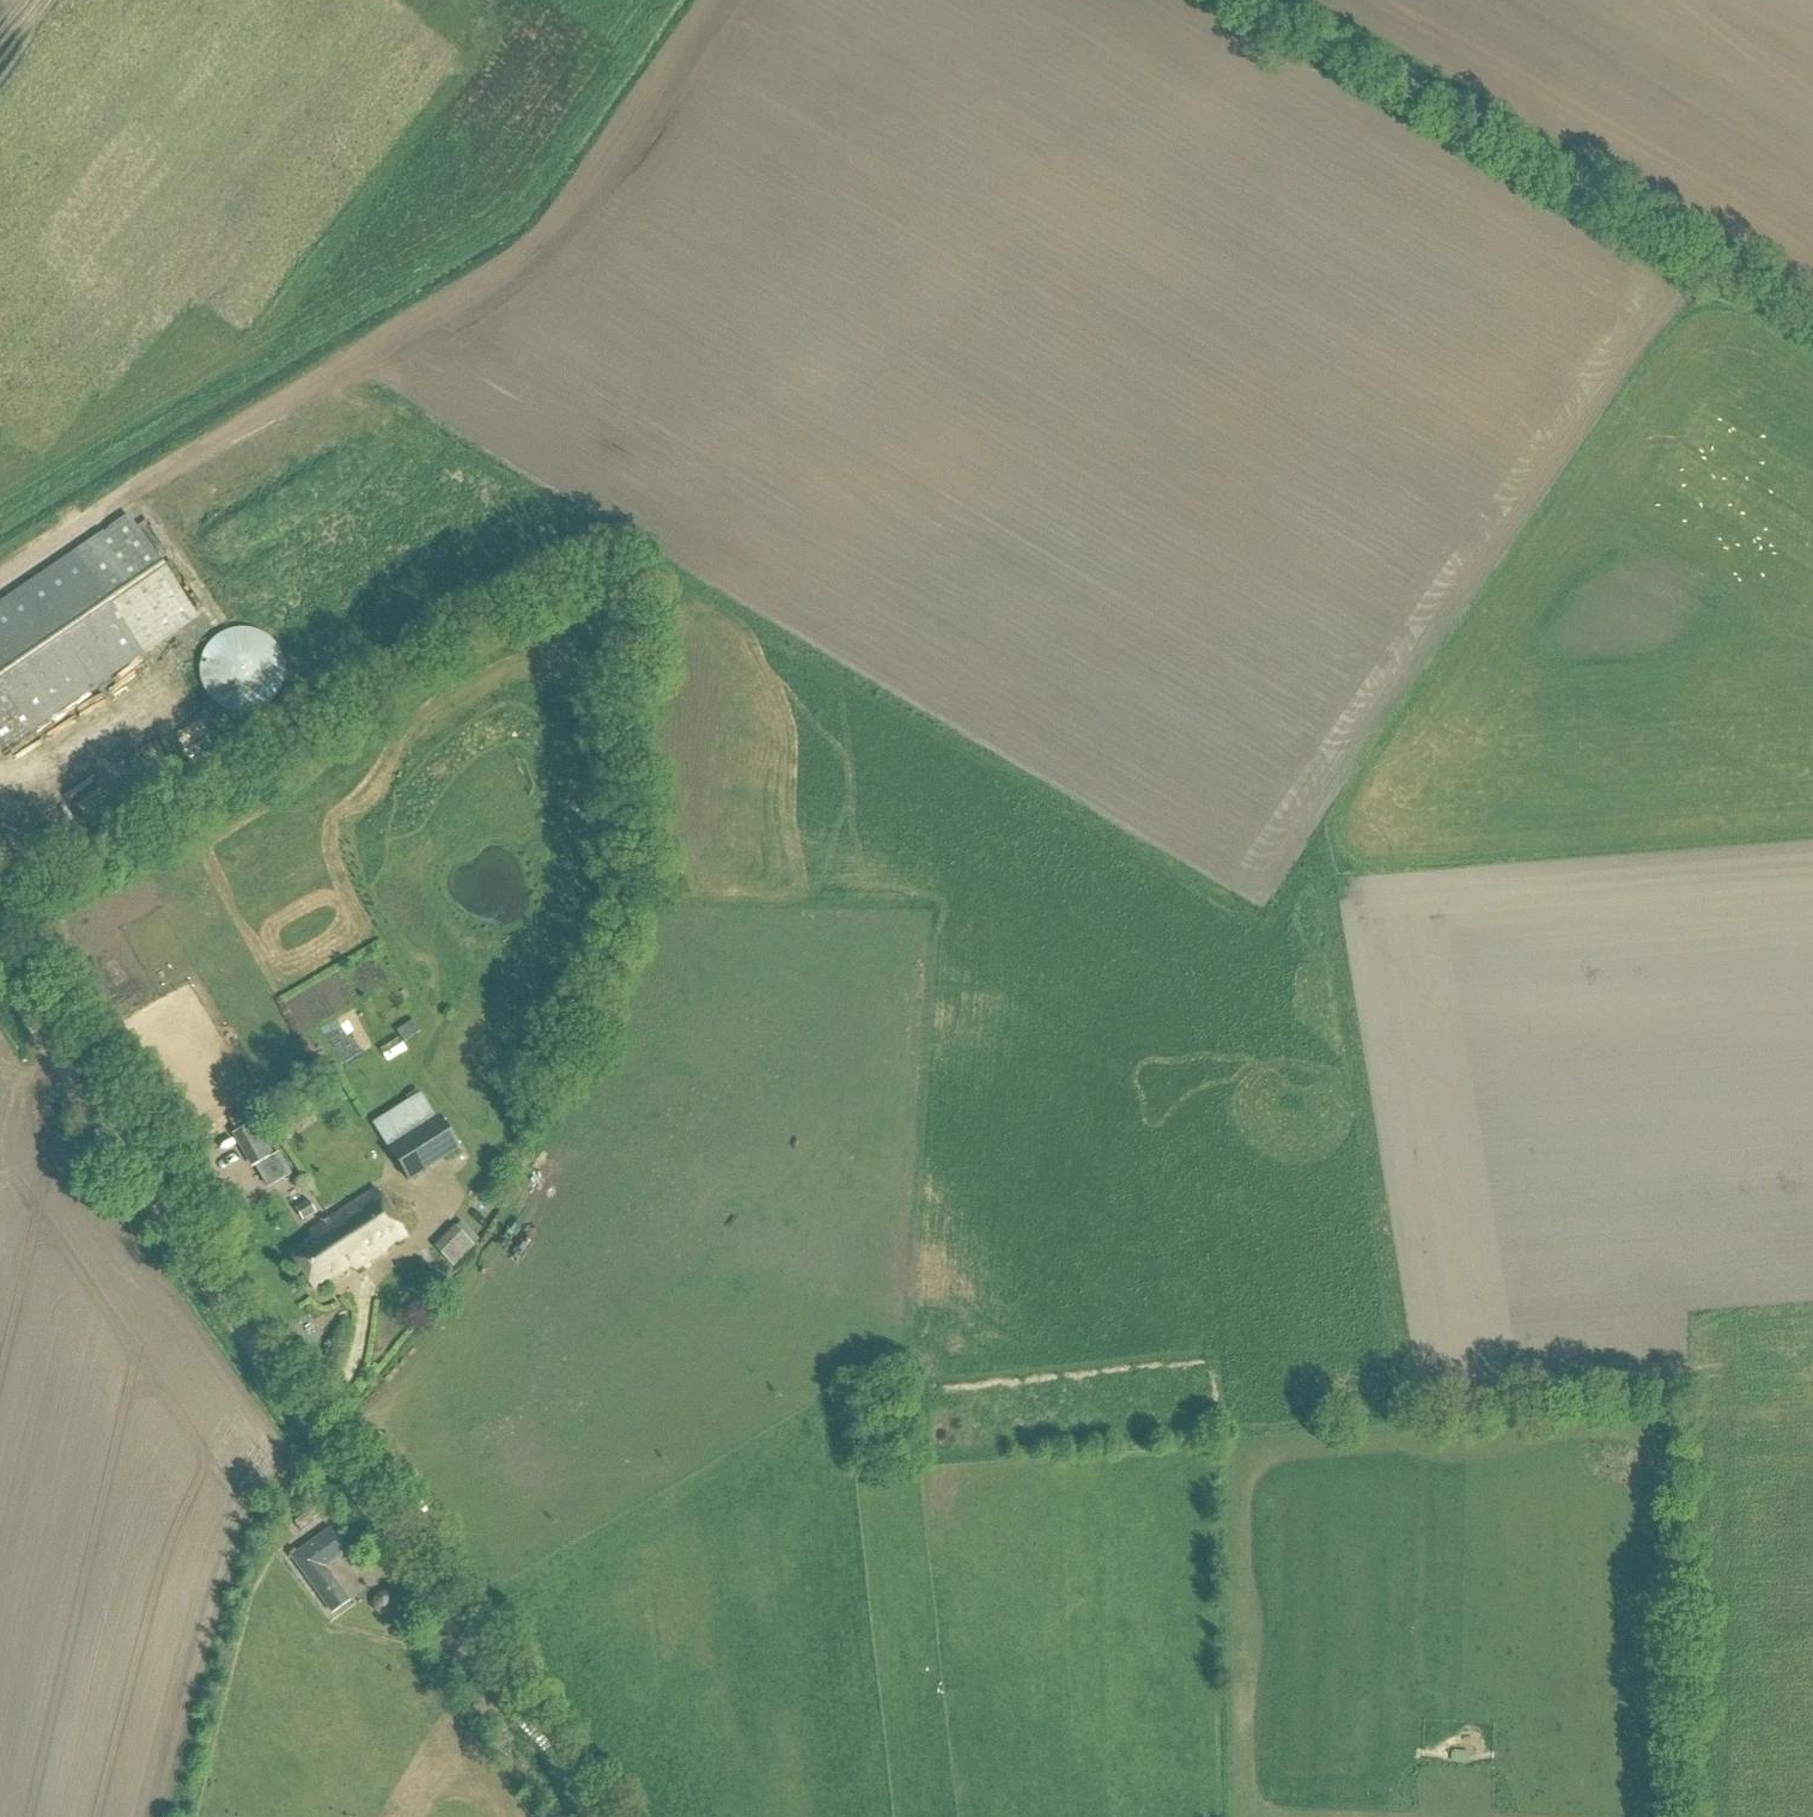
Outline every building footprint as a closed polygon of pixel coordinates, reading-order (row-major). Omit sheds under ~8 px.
[(197,620),(128,520),(0,609),(0,745),(5,752),(197,620)] [(284,666),(276,646),(259,632),(237,630),(217,638),(204,655),(201,677),(209,697),(226,710),(248,713),(268,704),(281,687),(284,666)] [(377,1016),(355,1037),(358,1040),(339,1059),(350,1071),(367,1056),(362,1051),(388,1027),(377,1016)] [(237,1116),(230,1121),(236,1130),(251,1121),(248,1115),(245,1111),(237,1116)] [(409,1183),(461,1150),(440,1116),(388,1149),(409,1183)] [(232,1136),(252,1170),(274,1158),(255,1124),(232,1136)] [(349,1232),(368,1262),(384,1252),(381,1248),(392,1241),(394,1244),(404,1238),(374,1192),(346,1209),(358,1226),(349,1232)] [(301,1223),(315,1215),(308,1202),(294,1209),(301,1223)] [(352,1273),(368,1262),(349,1232),(358,1226),(346,1209),(309,1233),(313,1239),(287,1255),(311,1292),(348,1268),(352,1273)] [(301,1533),(321,1519),(314,1509),(294,1523),(301,1533)] [(324,1571),(347,1555),(330,1532),(292,1561),(293,1562),(294,1561),(332,1613),(347,1602),(324,1571)]
